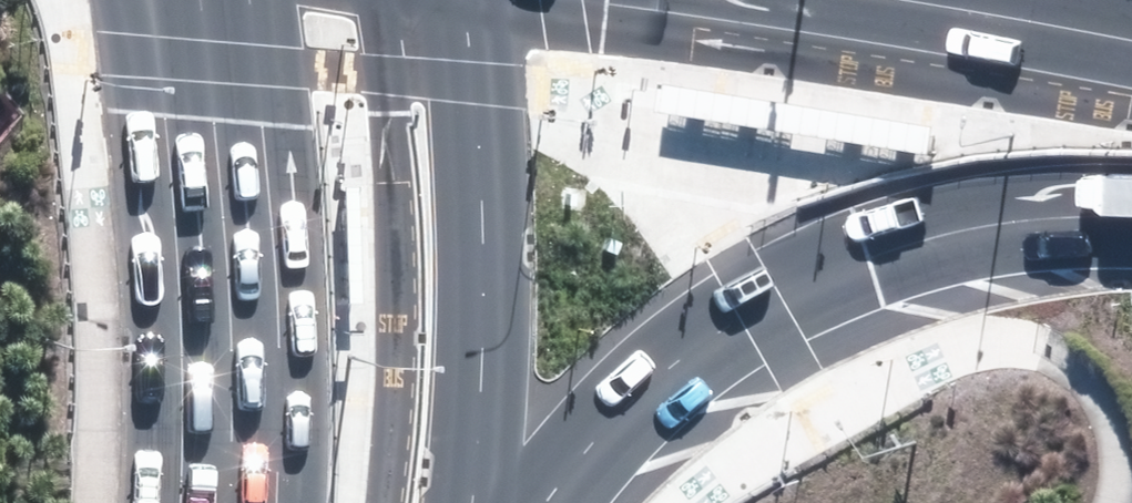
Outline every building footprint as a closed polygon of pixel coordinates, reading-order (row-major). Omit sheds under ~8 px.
[(949,136),(680,97),(677,122),(946,161),(949,136)] [(347,199),(351,314),(362,313),(358,198),(347,199)]
